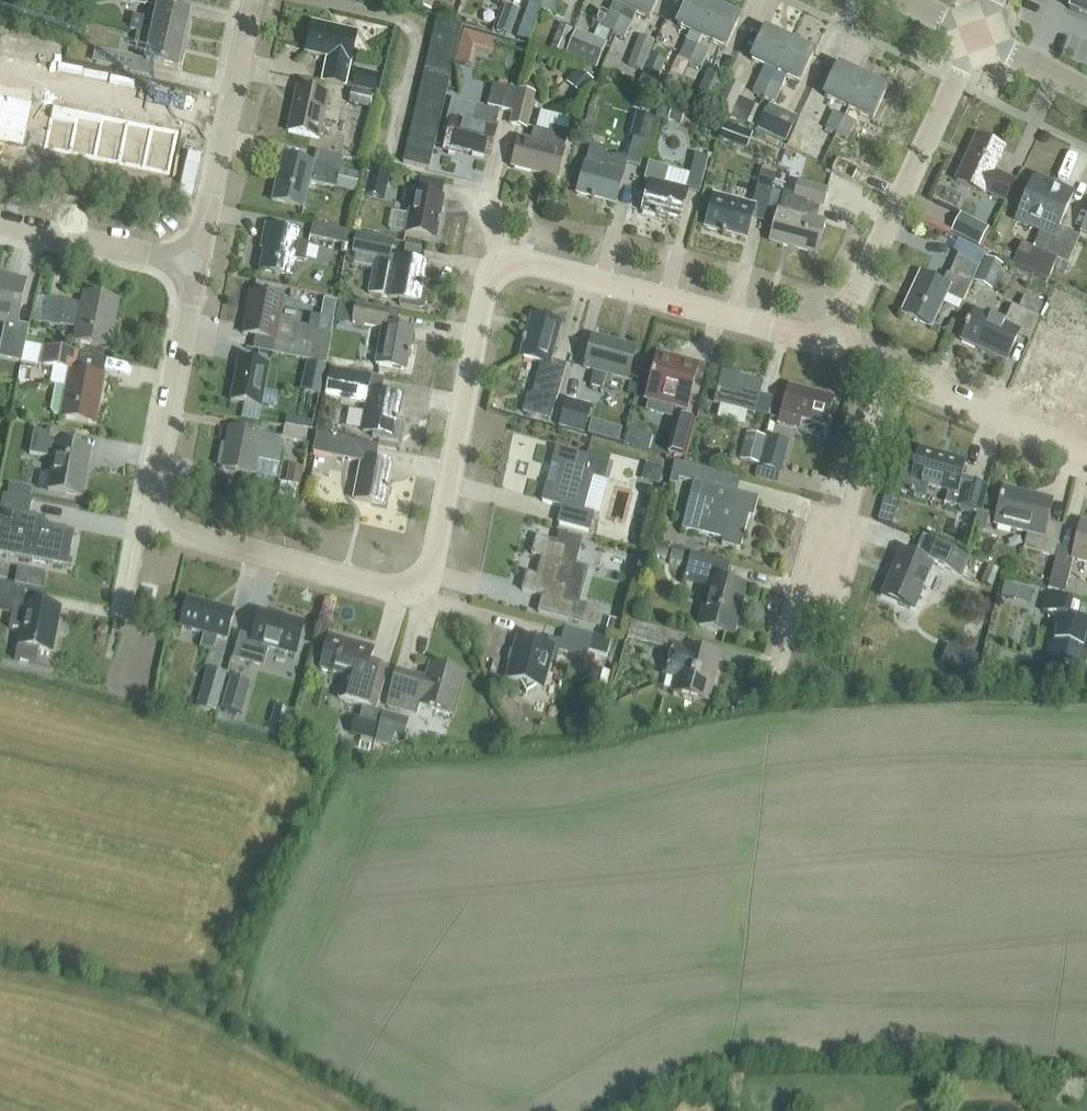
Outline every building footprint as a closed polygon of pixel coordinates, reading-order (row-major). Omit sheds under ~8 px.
[(413,6),(430,11),(433,0),(415,0),(413,6)] [(540,10),(543,0),(529,0),(527,6),(540,10)] [(540,10),(552,15),(557,0),(543,0),(540,10)] [(626,9),(625,9),(629,0),(606,0),(613,3),(601,29),(614,35),(626,9)] [(625,9),(626,9),(614,35),(624,40),(636,14),(649,20),(658,0),(629,0),(625,9)] [(701,38),(698,37),(712,8),(696,0),(690,0),(677,27),(689,33),(677,59),(689,64),(697,47),(701,38)] [(1069,10),(1086,17),(1086,0),(1073,0),(1069,10)] [(506,5),(496,31),(510,36),(519,10),(506,5)] [(527,6),(522,21),(534,26),(540,10),(527,6)] [(138,33),(184,43),(190,15),(158,8),(155,22),(133,17),(130,31),(138,33)] [(725,50),(739,20),(712,8),(698,37),(701,38),(725,50)] [(0,9),(0,23),(20,23),(20,9),(0,9)] [(432,34),(458,40),(461,27),(435,21),(432,34)] [(327,58),(322,82),(344,87),(349,64),(350,64),(357,34),(312,24),(305,54),(327,58)] [(575,31),(559,25),(549,51),(564,58),(564,57),(573,35),(575,31)] [(763,99),(775,73),(788,43),(765,32),(751,62),(764,68),(751,94),(763,99)] [(149,49),(146,64),(178,71),(184,43),(138,33),(135,46),(149,49)] [(458,40),(432,34),(429,47),(455,53),(458,40)] [(586,41),(573,35),(564,57),(595,70),(606,45),(588,37),(586,41)] [(653,42),(639,36),(627,67),(641,72),(653,42)] [(788,43),(775,73),(763,99),(765,100),(773,103),(774,104),(786,78),(799,84),(813,55),(788,43)] [(668,50),(655,44),(639,82),(651,88),(668,50)] [(31,46),(25,69),(52,76),(58,53),(31,46)] [(426,60),(452,66),(455,53),(429,47),(426,60)] [(708,53),(697,47),(689,64),(701,69),(708,53)] [(130,72),(133,59),(99,52),(96,64),(130,72)] [(452,66),(426,60),(423,73),(449,79),(452,66)] [(824,130),(836,135),(862,79),(838,68),(824,98),(836,104),(832,114),(831,114),(824,130)] [(377,75),(355,70),(351,88),(373,94),(377,75)] [(577,70),(569,82),(584,94),(593,82),(577,70)] [(420,86),(446,91),(449,79),(423,73),(420,86)] [(709,110),(723,81),(707,74),(698,95),(694,103),(709,110)] [(120,98),(145,103),(149,85),(124,79),(120,98)] [(838,136),(833,147),(824,164),(825,165),(824,166),(845,177),(855,159),(842,151),(843,151),(855,125),(859,115),(872,121),(886,91),(862,79),(836,135),(838,136)] [(729,120),(744,89),(727,81),(713,112),(729,120)] [(156,85),(153,99),(166,101),(169,87),(156,85)] [(446,91),(420,86),(417,98),(443,104),(446,91)] [(487,107),(500,110),(512,114),(519,92),(505,89),(492,86),(487,107)] [(288,133),(318,140),(328,96),(297,90),(288,133)] [(349,105),(371,110),(374,96),(352,91),(349,105)] [(519,91),(519,92),(512,114),(510,125),(526,129),(534,96),(533,96),(533,94),(519,91)] [(6,93),(0,121),(0,135),(23,140),(31,98),(6,93)] [(414,111),(440,117),(443,104),(417,98),(414,111)] [(496,127),(474,122),(477,109),(450,102),(443,133),(449,135),(445,150),(460,154),(461,151),(488,158),(496,127)] [(45,144),(70,150),(79,108),(54,103),(45,144)] [(796,119),(768,105),(756,130),(785,143),(796,119)] [(104,114),(79,108),(70,150),(95,155),(104,114)] [(672,109),(668,121),(681,125),(685,113),(672,109)] [(440,117),(414,111),(411,124),(437,130),(440,117)] [(128,119),(104,114),(95,155),(119,160),(128,119)] [(128,119),(119,160),(144,166),(152,124),(128,119)] [(804,122),(794,143),(824,156),(834,135),(804,122)] [(144,166),(169,171),(178,130),(152,124),(144,166)] [(408,137),(434,143),(437,130),(411,124),(408,137)] [(738,130),(724,125),(718,140),(732,145),(738,130)] [(530,142),(519,139),(511,168),(557,180),(564,151),(569,133),(550,128),(549,134),(533,130),(530,142)] [(434,143),(408,137),(405,150),(432,156),(434,143)] [(1004,202),(1013,182),(994,173),(1005,151),(976,137),(955,181),(983,195),(984,193),(1004,202)] [(639,168),(646,143),(633,139),(626,164),(639,168)] [(584,164),(576,195),(615,205),(623,175),(600,168),(604,156),(600,150),(590,147),(585,164),(584,164)] [(432,156),(405,150),(402,163),(429,169),(430,164),(432,156)] [(342,159),(316,153),(314,165),(282,157),(272,202),(303,209),(309,183),(355,194),(359,175),(340,170),(342,159)] [(708,158),(695,155),(686,187),(699,190),(708,158)] [(764,158),(760,172),(776,177),(779,162),(764,158)] [(641,212),(679,222),(687,192),(664,186),(668,170),(648,164),(643,181),(649,182),(641,212)] [(384,201),(390,175),(371,171),(365,197),(384,201)] [(751,218),(763,221),(776,177),(760,172),(751,207),(754,208),(751,218)] [(1021,245),(1013,265),(1028,272),(1047,280),(1052,270),(1056,260),(1069,233),(1067,232),(1058,229),(1061,223),(1073,194),(1034,177),(1021,206),(1019,212),(1015,221),(1040,232),(1033,250),(1021,245)] [(815,254),(823,223),(815,221),(819,207),(822,208),(826,192),(799,184),(795,199),(785,196),(785,195),(784,194),(780,211),(778,211),(770,242),(815,254)] [(402,206),(410,207),(405,234),(436,239),(443,199),(404,191),(402,206)] [(705,229),(745,240),(751,218),(754,208),(751,207),(713,196),(705,229)] [(950,234),(978,248),(988,229),(979,224),(976,229),(957,219),(950,234)] [(329,229),(312,225),(309,238),(326,242),(348,247),(351,233),(329,229)] [(304,264),(308,246),(295,243),(298,233),(266,227),(263,242),(266,243),(260,271),(292,277),(295,262),(304,264)] [(1069,233),(1056,260),(1067,265),(1079,237),(1069,233)] [(401,301),(400,307),(419,311),(424,309),(427,294),(423,291),(423,288),(422,287),(426,264),(390,257),(393,243),(355,235),(352,254),(375,258),(368,295),(401,301)] [(920,274),(901,314),(931,328),(946,297),(962,304),(980,266),(958,256),(944,286),(920,274)] [(989,289),(1000,265),(985,259),(974,283),(989,289)] [(21,363),(29,327),(16,324),(24,284),(0,279),(0,322),(5,323),(0,347),(0,359),(21,363)] [(1063,292),(1055,288),(1049,301),(1057,304),(1063,292)] [(280,342),(277,356),(326,365),(331,339),(309,335),(310,329),(279,322),(282,300),(250,294),(243,335),(275,342),(275,341),(280,342)] [(82,306),(65,303),(60,325),(77,329),(74,343),(108,350),(118,302),(84,295),(82,306)] [(48,299),(42,324),(60,328),(60,325),(65,303),(65,302),(48,299)] [(324,299),(320,320),(333,322),(337,302),(324,299)] [(340,303),(337,319),(353,322),(355,306),(340,303)] [(352,324),(382,329),(375,366),(406,371),(413,330),(386,325),(389,313),(355,306),(353,322),(352,324)] [(974,312),(961,342),(1005,362),(1017,336),(1028,341),(1038,319),(1012,307),(1003,325),(974,312)] [(561,324),(531,316),(519,358),(540,364),(532,394),(541,397),(535,417),(550,421),(555,400),(556,401),(566,366),(551,362),(561,324)] [(1027,373),(1051,383),(1067,344),(1044,333),(1027,373)] [(627,381),(635,349),(593,338),(584,369),(595,372),(591,387),(601,390),(605,375),(627,381)] [(1067,344),(1051,383),(1074,392),(1086,361),(1086,352),(1067,344)] [(74,372),(77,354),(44,348),(41,366),(70,372),(66,388),(56,386),(51,412),(55,417),(61,418),(95,425),(103,377),(74,372)] [(657,356),(644,403),(685,414),(698,367),(657,356)] [(261,407),(268,367),(238,361),(230,402),(261,407)] [(1074,392),(1086,398),(1086,361),(1074,392)] [(309,366),(303,393),(318,396),(324,369),(309,366)] [(380,393),(383,379),(329,369),(326,388),(369,396),(362,432),(373,434),(373,439),(396,443),(400,424),(398,424),(398,421),(396,421),(401,397),(380,393)] [(722,373),(713,405),(720,407),(717,418),(743,424),(746,413),(754,416),(763,384),(722,373)] [(629,384),(627,394),(635,396),(637,386),(629,384)] [(780,414),(781,414),(778,425),(797,431),(800,420),(825,427),(833,399),(788,387),(780,414)] [(565,405),(558,428),(580,434),(584,435),(591,406),(566,399),(565,405)] [(627,438),(635,403),(620,399),(611,434),(627,438)] [(685,460),(696,424),(675,418),(665,454),(685,460)] [(282,440),(304,445),(307,432),(284,427),(282,440)] [(54,460),(48,491),(81,497),(90,451),(73,447),(75,434),(47,429),(46,434),(33,432),(29,455),(54,460)] [(259,440),(260,434),(229,429),(226,447),(221,446),(218,466),(222,467),(221,469),(255,476),(258,461),(279,465),(283,445),(259,440)] [(758,465),(764,439),(745,434),(739,460),(758,465)] [(376,462),(379,447),(316,435),(313,454),(361,463),(353,500),(384,506),(392,465),(376,462)] [(551,466),(561,469),(556,488),(546,485),(541,502),(561,508),(557,524),(589,533),(594,515),(584,512),(593,478),(603,481),(609,459),(587,453),(586,457),(555,449),(551,466)] [(758,465),(781,473),(785,458),(762,451),(758,465)] [(979,515),(986,490),(960,482),(965,464),(919,451),(915,466),(904,463),(896,491),(900,492),(924,499),(928,486),(950,493),(946,505),(979,515)] [(709,487),(713,473),(674,463),(668,484),(676,486),(678,480),(693,484),(681,530),(723,541),(721,546),(740,551),(748,518),(753,519),(758,500),(709,487)] [(300,468),(287,466),(283,483),(297,486),(300,468)] [(646,466),(642,483),(659,487),(663,470),(646,466)] [(886,488),(883,500),(885,501),(897,504),(900,492),(896,491),(888,489),(886,488)] [(1061,527),(1046,523),(1051,501),(1003,489),(994,526),(1027,534),(1023,550),(1053,558),(1061,527)] [(32,501),(3,496),(0,513),(0,555),(68,568),(74,533),(44,527),(45,520),(29,517),(32,501)] [(992,515),(989,514),(983,512),(976,535),(986,538),(992,516),(992,515)] [(1068,577),(1072,560),(1086,564),(1086,525),(1081,524),(1074,552),(1058,548),(1047,590),(1064,594),(1068,577)] [(542,597),(537,613),(594,629),(599,611),(578,605),(587,569),(574,566),(581,541),(559,535),(557,544),(536,538),(531,556),(542,558),(537,577),(526,574),(521,592),(542,597)] [(900,550),(880,598),(913,612),(933,565),(961,577),(968,559),(921,540),(914,556),(900,550)] [(690,553),(683,583),(708,590),(698,627),(732,635),(744,589),(725,584),(730,563),(690,553)] [(989,587),(997,570),(987,566),(979,583),(989,587)] [(60,609),(44,606),(47,593),(0,584),(0,598),(14,601),(11,615),(12,616),(9,629),(20,631),(15,659),(14,659),(14,661),(36,665),(36,663),(35,663),(37,650),(51,653),(60,609)] [(1013,601),(1017,587),(1003,584),(1000,598),(1013,601)] [(1086,649),(1086,623),(1076,620),(1080,606),(1046,597),(1042,612),(1056,616),(1055,616),(1056,616),(1045,661),(1036,659),(1036,660),(1081,672),(1086,649)] [(180,628),(203,635),(200,648),(213,651),(216,638),(226,641),(234,612),(188,600),(180,628)] [(304,625),(259,612),(252,637),(239,634),(232,659),(263,668),(268,649),(295,656),(304,625)] [(623,624),(609,620),(606,634),(619,637),(623,624)] [(666,647),(670,633),(630,623),(627,637),(666,647)] [(542,690),(549,662),(555,664),(559,652),(586,659),(588,652),(606,657),(610,642),(569,630),(566,643),(548,638),(546,646),(518,638),(506,681),(542,690)] [(329,637),(320,670),(345,677),(339,700),(363,707),(375,710),(387,670),(369,665),(373,650),(329,637)] [(665,690),(664,691),(715,704),(716,702),(708,700),(718,660),(726,662),(726,661),(672,647),(666,672),(669,677),(676,679),(673,692),(665,690)] [(463,675),(430,666),(426,681),(396,672),(386,708),(416,716),(419,707),(452,716),(463,675)] [(227,675),(207,669),(199,697),(219,702),(223,687),(227,675)] [(250,683),(230,677),(221,708),(221,710),(240,715),(241,714),(250,683)] [(375,710),(363,707),(358,721),(355,720),(348,742),(371,748),(381,712),(375,710)] [(382,713),(375,740),(392,744),(394,734),(403,737),(407,720),(382,713)]
